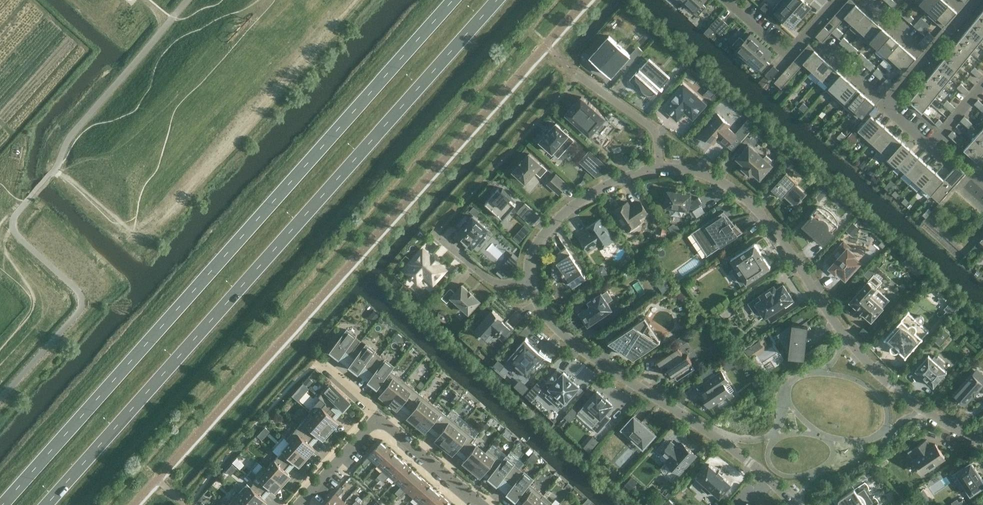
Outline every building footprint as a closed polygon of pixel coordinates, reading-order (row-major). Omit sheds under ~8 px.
[(684,1),(699,14),(706,6),(701,2),(703,0),(685,0),(684,1)] [(771,7),(763,0),(761,0),(757,4),(766,13),(771,7)] [(801,16),(784,0),(781,0),(773,8),(792,25),(801,16)] [(801,16),(810,6),(804,0),(784,0),(801,16)] [(832,32),(835,35),(840,30),(836,27),(845,17),(857,4),(856,3),(856,4),(852,0),(848,0),(816,36),(823,42),(832,32)] [(920,1),(928,8),(925,12),(936,0),(921,0),(920,1)] [(925,12),(934,20),(949,3),(945,0),(936,0),(925,12)] [(949,3),(934,20),(943,28),(957,11),(949,4),(949,3)] [(845,17),(853,24),(850,27),(850,28),(865,11),(857,4),(845,17)] [(905,17),(909,13),(904,9),(900,13),(905,17)] [(865,11),(850,28),(859,35),(873,19),(865,11)] [(914,18),(909,13),(905,17),(911,22),(914,18)] [(710,25),(715,30),(724,20),(719,16),(710,25)] [(978,16),(971,25),(982,34),(982,20),(978,16)] [(873,19),(859,35),(867,43),(882,27),(873,19)] [(729,25),(724,20),(715,30),(721,34),(729,25)] [(926,28),(921,24),(917,28),(923,32),(926,28)] [(971,25),(964,33),(978,44),(982,38),(982,34),(971,25)] [(882,27),(867,43),(868,43),(871,40),(879,47),(890,34),(882,27)] [(934,37),(928,32),(925,35),(931,40),(934,37)] [(978,44),(964,33),(958,41),(971,52),(978,44)] [(732,45),(747,58),(761,43),(751,34),(745,41),(740,36),(732,45)] [(890,34),(879,47),(887,54),(884,58),(899,42),(890,34)] [(609,35),(590,56),(611,76),(631,54),(609,35)] [(924,49),(931,40),(925,35),(918,43),(924,49)] [(843,45),(847,40),(844,37),(839,42),(843,45)] [(847,49),(851,44),(847,40),(843,45),(847,49)] [(971,52),(958,41),(951,50),(964,61),(971,52)] [(899,42),(884,58),(893,66),(907,49),(899,42)] [(771,51),(761,43),(747,58),(762,71),(770,63),(765,59),(771,51)] [(782,88),(804,63),(815,50),(815,49),(815,50),(808,44),(774,82),(782,88)] [(850,52),(855,47),(851,44),(847,49),(850,52)] [(854,55),(858,50),(855,47),(850,52),(854,55)] [(907,49),(893,66),(901,74),(916,57),(908,50),(907,49)] [(804,63),(812,70),(824,57),(815,50),(804,63)] [(964,61),(951,50),(944,58),(957,69),(964,61)] [(824,57),(812,70),(821,78),(832,65),(824,57)] [(957,69),(944,58),(937,67),(951,78),(957,69)] [(650,63),(648,63),(646,64),(645,65),(643,66),(642,68),(642,69),(640,67),(639,68),(640,68),(637,71),(636,72),(630,80),(650,98),(657,91),(659,89),(660,87),(663,89),(664,88),(661,86),(663,84),(664,84),(665,83),(664,82),(665,81),(665,79),(665,77),(662,74),(660,74),(659,72),(659,70),(658,68),(657,66),(656,65),(654,64),(652,63),(650,63)] [(765,74),(771,79),(779,70),(774,65),(765,74)] [(832,65),(821,78),(829,85),(826,89),(841,73),(832,65)] [(951,78),(937,67),(930,75),(944,86),(951,78)] [(841,73),(826,89),(834,97),(849,80),(841,73)] [(944,86),(930,75),(924,83),(937,94),(944,86)] [(893,83),(887,78),(884,82),(890,87),(893,83)] [(849,80),(834,97),(843,104),(858,88),(849,80)] [(890,87),(884,82),(880,85),(886,91),(890,87)] [(937,94),(924,83),(917,92),(930,103),(937,94)] [(886,91),(880,85),(877,89),(883,95),(886,91)] [(683,86),(665,107),(677,118),(683,111),(683,109),(687,109),(687,111),(693,117),(704,104),(683,86)] [(858,88),(843,104),(851,112),(866,95),(858,88)] [(717,92),(712,98),(716,101),(721,96),(717,92)] [(930,103),(917,92),(910,100),(923,112),(930,103)] [(866,95),(851,112),(860,120),(875,103),(866,96),(867,96),(866,95)] [(567,113),(566,114),(590,135),(606,118),(598,111),(599,111),(589,102),(589,103),(582,96),(576,103),(575,102),(566,112),(567,113)] [(727,145),(736,134),(728,127),(730,125),(718,114),(701,132),(713,143),(719,137),(721,139),(721,140),(727,145)] [(869,144),(885,126),(876,118),(875,119),(871,115),(858,129),(863,133),(860,136),(869,144)] [(555,124),(550,130),(546,134),(541,140),(540,141),(541,142),(552,151),(553,152),(559,156),(574,140),(568,135),(569,134),(568,133),(568,134),(556,123),(555,124)] [(885,126),(869,144),(877,152),(893,134),(885,126)] [(956,134),(952,130),(948,135),(953,139),(956,134)] [(837,137),(841,141),(846,136),(842,132),(837,137)] [(979,133),(971,141),(982,151),(982,137),(979,133)] [(893,134),(877,152),(880,149),(888,156),(902,141),(893,134)] [(902,141),(888,156),(897,164),(910,149),(902,141)] [(971,141),(964,149),(977,161),(982,154),(982,151),(971,141)] [(752,170),(760,177),(771,165),(769,163),(772,160),(766,155),(764,158),(749,145),(738,158),(746,165),(744,167),(751,172),(752,170)] [(910,149),(897,164),(905,172),(919,157),(910,149)] [(600,160),(589,150),(579,161),(590,171),(600,160)] [(529,153),(523,160),(522,159),(522,160),(522,161),(520,163),(519,163),(519,164),(513,171),(526,182),(535,171),(541,176),(547,169),(541,164),(529,153)] [(919,157),(905,172),(914,179),(927,164),(919,157)] [(927,164),(914,179),(922,186),(919,189),(920,190),(936,172),(927,164)] [(956,165),(944,179),(928,197),(928,198),(931,195),(940,202),(966,173),(956,165)] [(786,172),(772,188),(782,197),(785,194),(796,203),(795,206),(796,206),(800,201),(801,201),(802,199),(807,193),(806,193),(804,194),(793,185),(797,181),(786,172)] [(936,172),(920,190),(928,197),(944,179),(936,172)] [(556,174),(548,183),(559,193),(567,184),(556,174)] [(498,188),(485,202),(491,208),(490,209),(497,215),(498,214),(503,218),(516,204),(510,198),(512,196),(503,188),(501,190),(498,188)] [(819,199),(827,191),(824,188),(816,196),(819,199)] [(690,194),(668,191),(666,206),(674,207),(681,208),(689,208),(692,209),(702,202),(699,197),(694,200),(690,199),(690,194)] [(627,202),(614,211),(627,230),(640,221),(639,219),(648,213),(640,202),(635,206),(632,209),(627,202)] [(518,210),(526,217),(533,209),(525,203),(518,210)] [(698,216),(704,212),(700,206),(694,211),(698,216)] [(803,226),(820,241),(837,223),(836,222),(834,217),(831,213),(828,210),(823,207),(818,206),(817,206),(810,214),(812,215),(803,226)] [(707,256),(743,232),(724,211),(691,232),(707,256)] [(473,215),(457,233),(472,247),(478,240),(480,243),(486,237),(483,235),(488,229),(473,215)] [(614,240),(600,219),(586,227),(589,231),(579,237),(588,251),(598,245),(600,248),(614,240)] [(854,222),(846,230),(853,236),(860,228),(854,222)] [(526,223),(514,236),(519,241),(532,228),(526,223)] [(844,242),(827,261),(832,265),(846,278),(857,265),(850,259),(855,254),(848,248),(849,247),(844,242)] [(741,248),(730,255),(731,258),(736,266),(731,270),(741,285),(746,281),(747,282),(771,266),(755,243),(743,251),(741,248)] [(566,247),(560,251),(556,256),(554,262),(553,268),(553,274),(556,279),(565,274),(572,285),(586,276),(566,247)] [(445,270),(423,250),(411,263),(413,265),(407,271),(416,280),(422,273),(433,283),(445,270)] [(513,251),(499,270),(508,277),(522,257),(513,251)] [(875,288),(881,281),(874,274),(850,301),(859,308),(858,309),(862,313),(863,312),(871,319),(889,300),(875,288)] [(469,290),(462,284),(455,292),(450,288),(442,297),(447,302),(452,297),(469,312),(480,300),(473,294),(474,293),(469,290)] [(763,298),(756,302),(754,299),(748,303),(755,312),(760,309),(765,316),(792,298),(783,284),(776,289),(774,286),(760,294),(763,298)] [(601,316),(605,323),(621,312),(616,304),(611,308),(608,302),(613,299),(607,290),(602,294),(602,293),(601,292),(596,296),(595,295),(594,297),(589,300),(588,301),(589,302),(589,301),(591,304),(580,311),(588,324),(588,325),(589,324),(601,316)] [(957,307),(953,303),(943,313),(948,318),(957,307)] [(493,309),(475,330),(485,338),(493,329),(496,332),(495,333),(503,340),(514,328),(506,321),(505,322),(502,319),(503,318),(493,309)] [(906,356),(929,330),(922,324),(923,323),(924,321),(924,318),(922,316),(920,315),(918,315),(916,317),(915,317),(908,311),(884,337),(906,356)] [(645,316),(609,340),(634,356),(660,339),(645,316)] [(811,328),(803,316),(779,333),(794,355),(805,348),(798,337),(811,328)] [(935,337),(940,342),(951,333),(946,328),(935,337)] [(350,355),(350,354),(361,341),(347,329),(331,349),(340,357),(345,351),(350,355)] [(532,344),(526,337),(526,338),(508,358),(529,377),(532,369),(534,370),(536,370),(537,368),(538,366),(536,364),(539,361),(540,362),(545,355),(548,357),(548,356),(546,355),(540,349),(539,350),(532,344)] [(758,341),(751,346),(750,346),(754,352),(762,347),(758,341)] [(369,370),(381,356),(366,344),(350,364),(359,372),(364,366),(369,370)] [(678,347),(656,362),(660,368),(667,364),(669,367),(666,369),(670,376),(674,373),(678,379),(695,368),(692,362),(692,361),(688,354),(684,357),(682,354),(683,353),(678,347)] [(727,370),(741,360),(737,354),(722,363),(727,370)] [(943,363),(945,362),(938,356),(937,358),(935,356),(932,358),(928,355),(915,369),(934,386),(937,382),(939,383),(945,377),(943,375),(947,371),(943,368),(945,365),(943,363)] [(378,386),(392,371),(391,370),(394,366),(381,356),(369,370),(374,373),(369,379),(378,386)] [(574,392),(580,386),(573,381),(575,379),(571,376),(570,377),(564,372),(563,373),(558,369),(546,382),(551,386),(550,388),(556,393),(555,394),(556,394),(559,396),(558,397),(559,397),(559,396),(565,402),(571,396),(574,393),(574,392)] [(388,403),(406,382),(392,371),(378,386),(379,387),(379,386),(384,389),(380,394),(389,401),(388,403)] [(700,393),(710,407),(727,395),(729,399),(734,395),(732,391),(730,393),(725,384),(729,382),(721,371),(703,383),(707,389),(700,393)] [(982,372),(978,377),(972,372),(953,394),(965,404),(974,394),(979,389),(978,389),(980,387),(982,389),(982,373),(982,372)] [(330,382),(318,395),(336,412),(337,411),(332,407),(336,403),(341,408),(349,399),(330,382)] [(407,408),(419,393),(406,382),(388,403),(389,402),(398,409),(402,404),(407,408)] [(305,392),(300,388),(293,396),(298,400),(305,392)] [(597,391),(579,411),(594,424),(591,427),(598,433),(611,418),(605,412),(612,404),(597,391)] [(416,425),(433,404),(419,393),(407,408),(412,411),(408,416),(417,423),(416,425)] [(332,416),(336,412),(318,395),(318,396),(325,402),(314,415),(310,412),(329,429),(330,430),(331,430),(330,429),(337,420),(332,416)] [(435,430),(447,415),(437,407),(433,404),(416,425),(417,424),(426,431),(430,426),(435,430)] [(329,429),(310,412),(298,425),(312,438),(316,434),(321,438),(329,429)] [(443,447),(461,426),(447,415),(435,430),(440,434),(436,438),(445,446),(443,447)] [(643,446),(655,433),(635,415),(623,428),(643,446)] [(312,438),(298,425),(286,439),(307,457),(306,456),(313,447),(309,443),(312,438)] [(463,452),(475,437),(461,426),(443,447),(444,448),(445,446),(454,453),(458,448),(463,452)] [(269,431),(264,427),(257,435),(261,439),(269,431)] [(471,470),(489,449),(488,448),(485,452),(472,441),(475,437),(463,452),(467,456),(463,461),(472,468),(471,470)] [(307,457),(286,439),(290,442),(278,455),(289,465),(293,460),(297,465),(305,456),(307,457)] [(945,457),(935,443),(931,446),(926,440),(909,451),(914,458),(913,459),(922,472),(928,468),(929,470),(935,466),(934,464),(945,457)] [(377,465),(391,450),(381,441),(368,456),(362,463),(365,466),(371,459),(377,465)] [(696,455),(683,443),(678,449),(676,447),(677,446),(671,441),(661,452),(669,459),(667,462),(679,473),(696,455)] [(489,476),(506,456),(505,456),(502,460),(489,449),(471,470),(473,469),(481,476),(485,471),(490,475),(489,476)] [(381,479),(400,458),(391,450),(377,465),(383,470),(378,476),(381,479)] [(289,465),(278,455),(266,468),(263,465),(262,465),(283,484),(283,483),(282,482),(289,474),(285,469),(289,465)] [(519,468),(506,456),(489,476),(498,484),(503,478),(508,482),(519,468)] [(409,466),(400,458),(381,479),(384,482),(389,475),(395,481),(409,466)] [(971,461),(970,462),(956,471),(956,472),(970,493),(971,494),(971,493),(982,486),(982,480),(981,477),(979,474),(977,471),(975,468),(971,462),(971,461)] [(236,468),(232,463),(225,471),(230,475),(236,468)] [(709,464),(689,487),(697,494),(694,497),(700,502),(703,499),(710,504),(713,504),(732,484),(723,476),(723,475),(719,471),(718,472),(709,464)] [(283,484),(262,465),(250,478),(265,491),(269,487),(274,491),(281,483),(283,484)] [(418,474),(409,466),(395,481),(401,486),(395,492),(398,495),(418,474)] [(517,499),(533,479),(519,468),(508,482),(512,485),(508,491),(517,499)] [(413,497),(426,482),(418,474),(398,495),(401,498),(407,491),(413,497)] [(250,478),(250,479),(254,482),(250,486),(246,483),(239,492),(253,504),(261,504),(266,500),(261,496),(265,491),(250,478)] [(543,494),(530,483),(533,479),(517,499),(518,498),(522,502),(519,504),(535,504),(543,494)] [(435,490),(426,482),(413,497),(419,502),(416,504),(422,504),(435,490)] [(843,504),(877,504),(879,504),(878,501),(877,499),(875,497),(874,496),(875,496),(875,495),(874,496),(870,490),(871,489),(869,489),(868,486),(867,484),(864,482),(840,499),(839,501),(840,503),(842,504),(843,504)] [(345,501),(339,496),(344,489),(341,487),(336,493),(335,493),(324,504),(341,504),(345,501)] [(435,490),(422,504),(438,504),(444,498),(435,490)] [(239,492),(227,504),(223,502),(227,504),(253,504),(239,492)] [(541,499),(544,495),(543,494),(535,504),(548,504),(541,499)] [(969,504),(964,495),(955,501),(957,504),(967,504),(969,504)]
